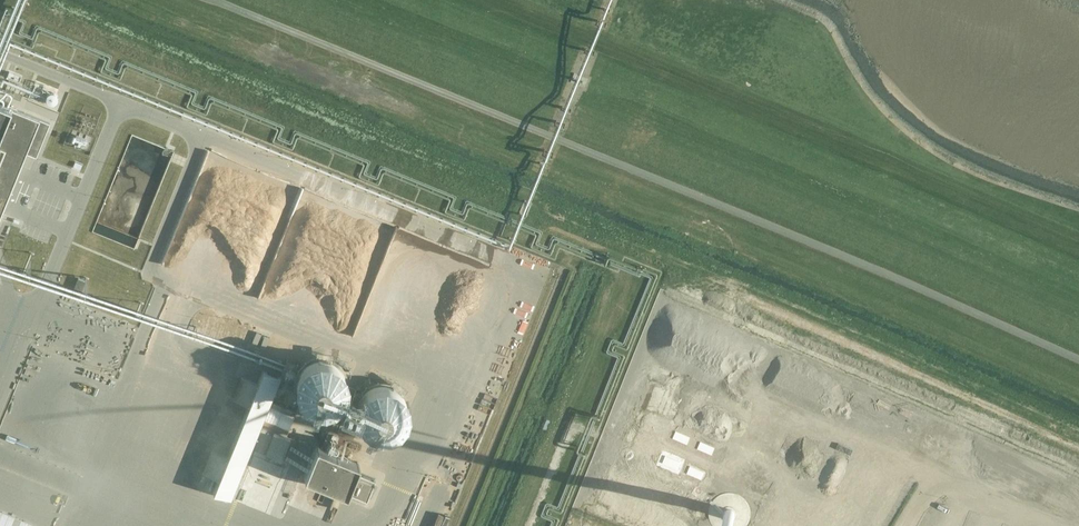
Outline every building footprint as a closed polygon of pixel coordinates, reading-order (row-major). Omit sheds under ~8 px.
[(7,77),(19,82),(22,77),(9,72),(7,77)] [(11,106),(0,102),(0,133),(11,106)] [(11,106),(0,133),(0,217),(26,153),(36,157),(50,123),(11,106)] [(74,289),(82,292),(86,281),(79,278),(74,289)] [(371,363),(310,357),(308,372),(306,377),(304,395),(326,404),(338,406),(346,409),(342,409),(393,431),(423,434),(426,426),(432,426),(433,412),(435,409),(436,392),(427,388),(425,392),(424,400),(403,391),(404,383),(379,381),(381,367),(371,363)] [(281,377),(263,370),(213,492),(231,499),(281,377)] [(355,473),(359,463),(316,445),(304,476),(346,493),(367,502),(376,481),(355,473)] [(260,451),(239,502),(270,515),(291,463),(260,451)] [(725,511),(724,513),(724,516),(725,517),(727,519),(729,519),(731,519),(733,518),(734,516),(735,514),(735,512),(734,510),(732,509),(730,508),(728,509),(726,510),(725,511)]
